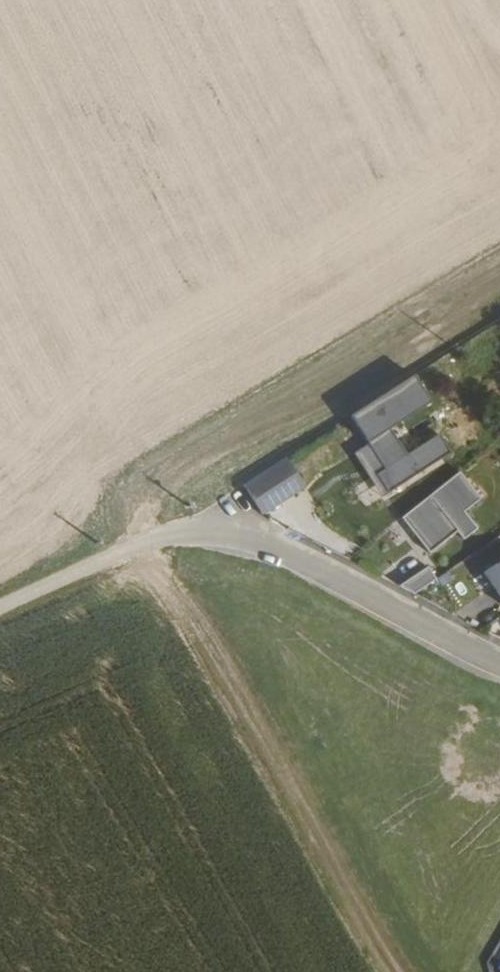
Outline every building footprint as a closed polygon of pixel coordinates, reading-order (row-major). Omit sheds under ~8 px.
[(398,371),(350,400),(370,434),(389,423),(399,439),(387,448),(404,470),(446,440),(430,417),(423,422),(413,410),(421,404),(398,371)] [(301,470),(282,440),(269,448),(288,478),(301,470)] [(269,448),(238,467),(256,497),(288,478),(269,448)] [(464,474),(403,517),(432,556),(476,525),(466,512),(482,500),(464,474)] [(483,570),(499,597),(499,560),(483,570)] [(403,585),(413,598),(437,578),(427,566),(403,585)]
